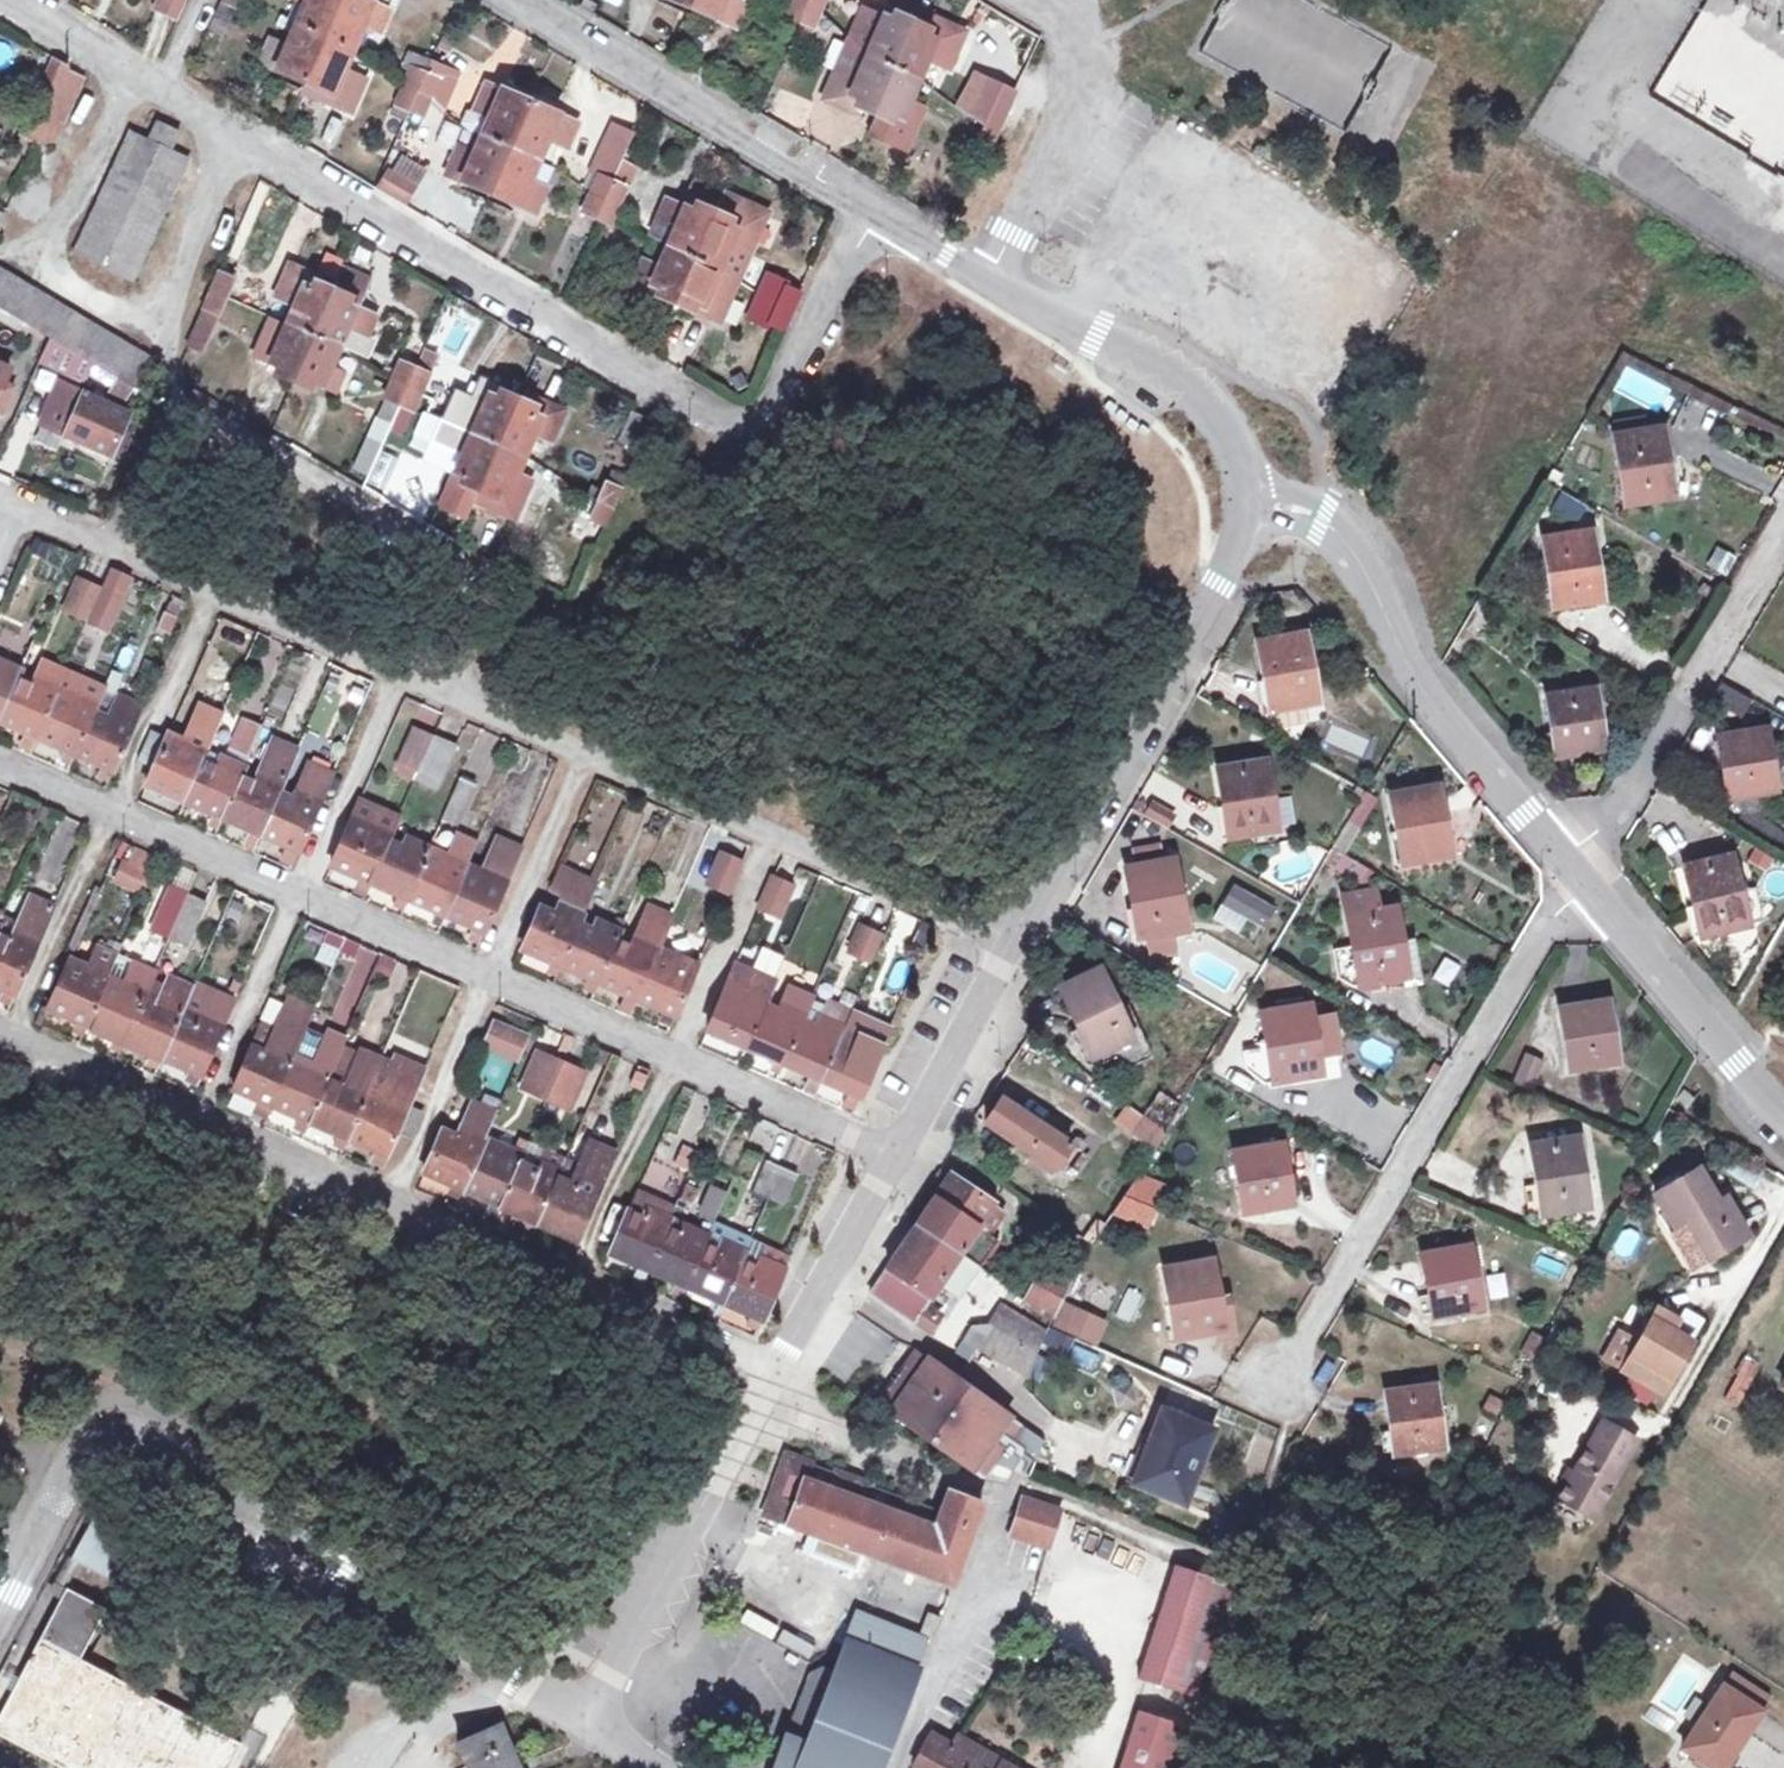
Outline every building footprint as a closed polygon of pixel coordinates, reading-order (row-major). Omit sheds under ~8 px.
[(178,20),(187,0),(162,0),(157,11),(178,20)] [(238,6),(241,0),(225,0),(225,1),(224,0),(223,0),(214,20),(228,27),(237,6),(238,6)] [(297,25),(307,0),(296,0),(288,19),(297,25)] [(341,0),(307,0),(297,25),(325,38),(341,0)] [(389,10),(365,0),(341,0),(325,38),(354,50),(364,26),(380,32),(389,10)] [(689,8),(736,28),(746,5),(736,0),(692,0),(689,8)] [(808,4),(798,0),(793,0),(787,16),(802,22),(807,8),(808,4)] [(827,0),(810,0),(808,4),(807,8),(821,14),(827,0)] [(914,23),(922,2),(917,0),(893,0),(885,19),(873,13),(865,10),(851,42),(858,48),(868,57),(894,68),(914,23)] [(816,28),(821,14),(807,8),(802,22),(816,28)] [(293,33),(297,25),(288,19),(283,16),(278,27),(293,33)] [(950,69),(965,33),(957,29),(933,18),(928,29),(914,23),(894,68),(920,79),(928,60),(950,69)] [(224,36),(228,27),(214,20),(210,30),(224,36)] [(306,83),(325,38),(297,25),(293,33),(288,46),(277,71),(306,83)] [(277,71),(288,46),(269,38),(259,63),(277,71)] [(343,73),(354,50),(325,38),(306,83),(348,102),(358,79),(343,73)] [(875,114),(894,68),(868,57),(858,48),(851,42),(826,101),(856,114),(859,107),(875,114)] [(418,93),(431,62),(411,53),(406,66),(413,69),(405,87),(418,93)] [(55,58),(46,78),(61,84),(67,71),(69,66),(55,58)] [(444,110),(459,73),(431,62),(418,93),(432,98),(444,110)] [(923,107),(910,102),(920,79),(894,68),(875,114),(877,116),(890,121),(882,140),(907,151),(919,123),(917,122),(923,107)] [(37,142),(52,149),(83,78),(67,71),(61,84),(37,142)] [(998,131),(1018,90),(989,77),(972,116),(985,125),(998,131)] [(22,135),(37,142),(61,84),(46,78),(40,92),(22,135)] [(511,148),(530,103),(488,84),(475,112),(467,113),(462,125),(469,130),(482,136),(511,148)] [(411,109),(418,93),(405,87),(398,104),(411,109)] [(424,115),(432,98),(418,93),(411,109),(424,115)] [(565,149),(576,122),(530,103),(511,148),(539,160),(548,141),(565,149)] [(882,140),(890,121),(877,116),(869,134),(882,140)] [(134,281),(189,160),(171,151),(180,132),(157,121),(148,141),(130,133),(75,254),(134,281)] [(990,148),(998,131),(985,125),(977,142),(990,148)] [(491,194),(511,148),(482,136),(475,153),(460,147),(448,176),(491,194)] [(621,162),(626,151),(605,142),(591,173),(599,178),(592,194),(604,204),(621,162)] [(531,181),(539,160),(511,148),(491,194),(535,213),(546,187),(531,181)] [(626,189),(627,190),(637,169),(621,162),(604,204),(615,213),(626,189)] [(1744,162),(1722,204),(1783,237),(1783,183),(1744,162)] [(416,186),(386,170),(377,189),(407,204),(416,186)] [(694,258),(722,193),(693,181),(680,205),(666,199),(658,218),(650,237),(653,239),(667,245),(666,246),(694,258)] [(738,277),(766,212),(722,193),(694,258),(723,270),(732,275),(732,274),(738,277)] [(598,218),(604,204),(592,194),(584,211),(598,218)] [(610,223),(615,213),(604,204),(598,218),(610,223)] [(675,303),(694,258),(666,246),(658,266),(643,260),(633,285),(675,303)] [(737,279),(732,275),(723,270),(694,258),(675,303),(719,322),(737,279)] [(314,335),(334,290),(318,283),(320,278),(291,265),(276,298),(296,306),(288,324),(314,335)] [(376,317),(357,308),(369,281),(343,269),(334,290),(314,335),(340,347),(348,328),(368,336),(376,317)] [(153,362),(0,270),(0,307),(52,338),(82,357),(94,364),(119,379),(134,387),(137,389),(153,362)] [(227,297),(235,279),(221,273),(213,291),(227,297)] [(793,312),(800,294),(787,289),(780,306),(793,312)] [(210,335),(219,315),(227,297),(213,291),(205,309),(197,329),(210,335)] [(785,330),(793,312),(780,306),(771,324),(785,330)] [(294,382),(314,335),(288,324),(280,345),(272,363),(280,367),(277,374),(294,382)] [(202,353),(210,335),(197,329),(189,347),(202,353)] [(331,369),(340,347),(314,335),(294,382),(312,389),(315,382),(336,391),(343,374),(331,369)] [(272,363),(280,345),(265,338),(258,357),(272,363)] [(424,387),(430,373),(438,355),(426,350),(419,368),(417,368),(409,387),(408,388),(421,394),(427,396),(430,389),(424,387)] [(409,387),(417,368),(402,361),(393,380),(409,387)] [(113,389),(119,379),(94,364),(89,374),(113,389)] [(11,370),(0,365),(0,415),(2,416),(15,387),(5,383),(11,370)] [(126,402),(134,387),(119,379),(113,389),(111,393),(126,402)] [(408,388),(409,387),(393,380),(385,398),(387,399),(401,405),(408,388)] [(1650,381),(1634,387),(1641,406),(1657,400),(1650,381)] [(84,394),(87,387),(73,382),(69,390),(83,396),(84,394)] [(499,445),(518,400),(502,394),(505,388),(491,382),(486,396),(476,391),(469,407),(482,413),(473,434),(499,445)] [(414,411),(421,394),(408,388),(401,405),(414,411)] [(124,427),(130,414),(84,394),(83,396),(69,390),(62,407),(75,413),(69,427),(65,437),(112,456),(112,455),(122,459),(134,431),(124,427)] [(550,442),(564,409),(533,397),(530,405),(518,400),(499,445),(526,457),(535,435),(550,442)] [(392,424),(400,406),(387,400),(379,418),(392,424)] [(69,427),(75,413),(62,407),(56,422),(69,427)] [(419,417),(401,409),(388,439),(406,447),(419,417)] [(385,443),(392,424),(379,418),(371,437),(385,443)] [(1619,434),(1615,435),(1626,505),(1685,496),(1683,482),(1677,483),(1674,462),(1668,462),(1663,428),(1643,431),(1641,421),(1617,425),(1619,434)] [(467,519),(474,503),(499,445),(473,434),(459,428),(448,452),(463,459),(441,508),(467,519)] [(534,481),(518,474),(526,457),(499,445),(474,503),(516,522),(534,481)] [(614,508),(622,487),(626,478),(612,472),(603,493),(592,487),(588,495),(599,502),(614,508)] [(592,520),(599,502),(588,495),(579,515),(592,520)] [(606,526),(614,508),(599,502),(592,520),(606,526)] [(1593,566),(1598,565),(1593,531),(1542,538),(1554,609),(1598,601),(1593,566)] [(1735,559),(1719,550),(1711,564),(1728,573),(1735,559)] [(79,580),(65,611),(87,620),(101,589),(79,580)] [(1307,633),(1257,643),(1270,712),(1314,704),(1308,669),(1314,668),(1307,633)] [(22,671),(0,661),(0,722),(18,679),(22,671)] [(60,687),(36,677),(32,685),(18,679),(0,722),(27,733),(22,744),(34,749),(38,738),(56,695),(60,687)] [(98,703),(102,693),(91,688),(87,699),(98,703)] [(1597,688),(1546,697),(1557,757),(1600,750),(1597,732),(1604,730),(1597,688)] [(94,712),(98,703),(87,699),(74,694),(70,702),(56,695),(38,738),(66,750),(76,754),(94,712)] [(138,720),(137,720),(143,706),(118,695),(108,718),(94,712),(76,754),(104,767),(99,776),(110,781),(114,771),(115,772),(138,720)] [(251,755),(263,727),(246,719),(234,748),(251,755)] [(208,738),(213,741),(220,725),(215,722),(208,738)] [(1620,742),(1630,749),(1640,732),(1629,726),(1620,742)] [(419,771),(435,736),(414,727),(399,762),(419,771)] [(1768,729),(1718,737),(1728,798),(1771,791),(1765,751),(1772,750),(1768,729)] [(155,767),(168,739),(152,732),(139,761),(155,767)] [(205,760),(208,752),(169,735),(168,739),(155,767),(146,786),(187,803),(205,760)] [(416,780),(438,791),(458,746),(435,736),(419,771),(419,773),(416,780)] [(291,767),(298,751),(299,749),(275,739),(256,782),(242,776),(223,819),(250,830),(244,844),(256,849),(262,836),(281,792),(291,767)] [(246,768),(251,755),(234,748),(232,748),(227,760),(246,768)] [(70,766),(76,754),(66,750),(61,761),(70,766)] [(303,772),(310,755),(298,751),(291,767),(303,772)] [(223,819),(242,776),(246,768),(227,760),(223,758),(219,766),(205,760),(187,803),(213,815),(223,819)] [(1268,796),(1273,795),(1268,761),(1217,768),(1229,839),(1273,832),(1268,796)] [(416,780),(419,773),(414,770),(409,780),(414,783),(416,780)] [(443,819),(460,826),(477,786),(461,779),(443,819)] [(1441,822),(1448,820),(1441,785),(1390,795),(1402,865),(1448,857),(1443,833),(1441,822)] [(322,801),(327,789),(319,786),(314,797),(322,801)] [(608,791),(601,787),(596,798),(603,801),(608,791)] [(300,852),(322,801),(314,797),(299,790),(296,799),(281,792),(262,836),(290,847),(300,852)] [(45,821),(49,811),(40,807),(36,818),(45,821)] [(218,830),(223,819),(213,815),(209,826),(218,830)] [(366,830),(369,822),(354,815),(351,823),(366,830)] [(664,820),(655,816),(649,832),(658,836),(664,820)] [(389,841),(393,833),(369,822),(366,830),(351,823),(331,866),(361,879),(355,892),(364,896),(370,884),(389,841)] [(1355,846),(1364,831),(1350,822),(1334,849),(1349,857),(1355,846)] [(446,917),(465,873),(478,842),(457,833),(447,856),(445,855),(441,863),(427,857),(409,900),(437,912),(446,917)] [(427,857),(431,849),(407,839),(403,847),(389,841),(370,884),(400,896),(396,906),(405,909),(409,900),(427,857)] [(480,943),(521,849),(501,841),(487,873),(483,872),(480,880),(465,873),(446,917),(476,929),(471,939),(480,943)] [(1136,866),(1125,869),(1138,938),(1183,929),(1176,896),(1182,894),(1175,859),(1163,861),(1160,846),(1133,851),(1136,866)] [(1373,871),(1380,861),(1355,846),(1349,857),(1358,863),(1373,871)] [(295,863),(300,852),(290,847),(285,859),(295,863)] [(1373,871),(1358,863),(1349,857),(1334,849),(1325,863),(1350,877),(1365,886),(1373,871)] [(741,861),(724,854),(711,884),(728,892),(741,861)] [(1736,892),(1742,890),(1733,856),(1684,868),(1700,937),(1745,926),(1736,892)] [(145,894),(157,868),(136,859),(133,867),(125,863),(117,881),(145,894)] [(189,896),(198,874),(180,866),(171,888),(189,896)] [(561,966),(580,923),(598,883),(562,867),(560,873),(553,887),(552,890),(564,895),(557,913),(541,906),(523,949),(552,961),(561,966)] [(1265,930),(1278,907),(1233,883),(1213,920),(1239,934),(1246,920),(1265,930)] [(50,907),(55,908),(65,886),(60,884),(50,907)] [(174,929),(189,896),(171,888),(156,922),(174,929)] [(1346,897),(1353,948),(1336,951),(1339,979),(1355,988),(1404,980),(1406,988),(1422,985),(1415,941),(1405,942),(1400,908),(1381,911),(1377,892),(1346,897)] [(188,945),(206,903),(189,896),(174,929),(170,938),(188,945)] [(12,1004),(55,908),(50,907),(30,897),(18,924),(11,941),(0,936),(0,987),(5,989),(1,999),(12,1004)] [(638,999),(656,956),(673,916),(650,906),(633,946),(618,940),(599,982),(627,994),(621,1008),(632,1013),(638,999)] [(762,961),(780,920),(760,911),(742,952),(762,961)] [(441,927),(446,917),(437,912),(431,924),(441,927)] [(894,957),(885,989),(909,995),(929,920),(899,913),(888,955),(894,957)] [(18,924),(3,918),(0,925),(0,936),(11,941),(18,924)] [(618,940),(621,932),(598,921),(594,929),(580,923),(561,966),(590,978),(599,982),(618,940)] [(170,938),(174,929),(156,922),(152,930),(170,938)] [(883,935),(861,926),(849,954),(871,963),(883,935)] [(353,1026),(374,946),(324,933),(318,956),(348,964),(333,1021),(353,1026)] [(110,974),(119,955),(99,947),(90,965),(87,964),(84,972),(67,965),(49,1008),(78,1021),(88,1025),(106,983),(110,974)] [(677,1016),(698,965),(675,954),(671,963),(656,956),(638,999),(667,1011),(677,1016)] [(87,964),(71,957),(67,965),(84,972),(87,964)] [(395,963),(382,958),(377,971),(390,976),(395,963)] [(144,999),(153,978),(156,971),(132,961),(120,988),(106,983),(88,1025),(116,1037),(126,1041),(144,999)] [(556,977),(561,966),(552,961),(547,973),(556,977)] [(1131,1038),(1118,1010),(1100,971),(1062,989),(1081,1029),(1094,1056),(1131,1038)] [(164,1058),(182,1015),(193,990),(194,988),(170,978),(167,985),(159,1005),(144,999),(126,1041),(152,1054),(148,1062),(160,1067),(164,1058)] [(159,1005),(167,985),(153,978),(144,999),(159,1005)] [(594,993),(599,982),(590,978),(585,990),(594,993)] [(766,1005),(770,996),(745,986),(742,994),(727,988),(708,1030),(738,1043),(748,1047),(766,1005)] [(202,1014),(209,998),(193,990),(182,1015),(197,1022),(200,1014),(202,1014)] [(272,1106),(291,1063),(314,1010),(288,999),(284,1008),(271,1002),(234,1089),(262,1102),(257,1112),(267,1117),(272,1106)] [(823,1079),(842,1036),(853,1011),(830,1001),(823,1019),(821,1018),(818,1026),(803,1020),(785,1063),(813,1075),(808,1088),(818,1092),(823,1079)] [(1609,1001),(1560,1010),(1570,1071),(1613,1064),(1606,1023),(1613,1022),(1609,1001)] [(803,1020),(806,1012),(784,1002),(781,1011),(766,1005),(748,1047),(775,1059),(785,1063),(803,1020)] [(1147,1043),(1142,1033),(1128,1005),(1118,1010),(1131,1038),(1094,1056),(1081,1029),(1072,1032),(1085,1060),(1090,1070),(1147,1043)] [(1312,1005),(1261,1013),(1273,1083),(1317,1076),(1312,1041),(1318,1041),(1312,1005)] [(671,1027),(677,1016),(667,1011),(662,1023),(671,1027)] [(198,1085),(224,1024),(202,1014),(200,1014),(197,1022),(182,1015),(164,1058),(191,1070),(187,1080),(198,1085)] [(82,1036),(88,1025),(78,1021),(73,1032),(82,1036)] [(519,1061),(529,1038),(494,1023),(484,1046),(519,1061)] [(329,1080),(336,1064),(347,1039),(327,1031),(312,1063),(309,1062),(306,1070),(291,1063),(272,1106),(300,1119),(296,1128),(306,1132),(310,1122),(329,1080)] [(856,1109),(883,1045),(860,1035),(856,1043),(842,1036),(823,1079),(850,1092),(845,1104),(856,1109)] [(121,1053),(126,1041),(116,1037),(111,1049),(121,1053)] [(743,1059),(748,1047),(738,1043),(733,1055),(743,1059)] [(344,1149),(348,1139),(382,1062),(383,1060),(363,1052),(354,1072),(351,1080),(347,1078),(344,1086),(329,1080),(310,1122),(339,1135),(335,1145),(344,1149)] [(557,1080),(564,1064),(540,1054),(525,1089),(548,1099),(549,1098),(557,1080)] [(1515,1083),(1532,1091),(1545,1062),(1527,1054),(1515,1083)] [(398,1131),(409,1107),(425,1069),(396,1057),(392,1067),(382,1062),(348,1139),(376,1151),(387,1156),(398,1131)] [(780,1074),(785,1063),(775,1059),(770,1071),(780,1074)] [(351,1080),(354,1072),(336,1064),(329,1080),(344,1086),(347,1078),(351,1080)] [(572,1109),(587,1074),(564,1064),(557,1080),(549,1098),(548,1099),(572,1109)] [(638,1073),(633,1085),(642,1090),(648,1078),(638,1073)] [(1687,1110),(1696,1099),(1685,1090),(1676,1101),(1687,1110)] [(1167,1136),(1183,1108),(1161,1091),(1142,1117),(1167,1136)] [(1002,1098),(986,1123),(1055,1169),(1064,1156),(1070,1161),(1078,1149),(1002,1098)] [(486,1139),(497,1114),(473,1103),(458,1138),(443,1131),(424,1173),(454,1186),(464,1190),(482,1148),(486,1139)] [(413,1138),(424,1113),(409,1107),(398,1131),(413,1138)] [(1580,1174),(1586,1173),(1580,1137),(1531,1146),(1537,1184),(1542,1215),(1586,1208),(1580,1174)] [(497,1155),(501,1146),(486,1139),(482,1148),(497,1155)] [(1284,1144),(1234,1152),(1244,1214),(1287,1206),(1284,1188),(1291,1187),(1284,1144)] [(520,1165),(524,1157),(501,1146),(497,1155),(482,1148),(464,1190),(492,1203),(502,1207),(520,1165)] [(524,1157),(520,1165),(535,1171),(539,1163),(562,1173),(567,1162),(529,1146),(524,1157)] [(568,1236),(580,1241),(616,1156),(592,1146),(582,1169),(567,1162),(562,1173),(540,1224),(568,1236)] [(382,1167),(387,1156),(376,1151),(372,1163),(382,1167)] [(680,1198),(692,1172),(673,1163),(670,1167),(651,1159),(633,1201),(646,1207),(645,1209),(647,1209),(671,1220),(680,1198)] [(754,1192),(770,1198),(783,1169),(767,1162),(754,1192)] [(540,1224),(562,1173),(539,1163),(535,1171),(520,1165),(502,1207),(519,1214),(513,1229),(534,1238),(540,1224)] [(693,1204),(700,1189),(709,1169),(696,1163),(692,1172),(680,1198),(693,1204)] [(1726,1197),(1719,1202),(1699,1168),(1655,1194),(1675,1228),(1688,1221),(1710,1259),(1749,1236),(1726,1197)] [(786,1205),(798,1175),(783,1169),(770,1198),(786,1205)] [(991,1238),(1008,1214),(952,1175),(919,1225),(980,1267),(997,1242),(991,1238)] [(1137,1202),(1150,1183),(1139,1176),(1123,1197),(1137,1202)] [(706,1222),(714,1225),(732,1184),(717,1177),(702,1205),(699,1212),(697,1218),(706,1222)] [(1530,1218),(1542,1215),(1537,1184),(1525,1187),(1530,1218)] [(460,1200),(464,1190),(454,1186),(450,1196),(460,1200)] [(498,1217),(502,1207),(492,1203),(488,1213),(498,1217)] [(667,1228),(671,1220),(647,1209),(643,1217),(628,1211),(610,1253),(639,1266),(648,1271),(667,1228)] [(1095,1238),(1105,1224),(1098,1219),(1085,1238),(1092,1243),(1094,1239),(1095,1238)] [(681,1234),(685,1226),(671,1220),(667,1228),(681,1234)] [(1692,1269),(1710,1259),(1688,1221),(1675,1228),(1670,1232),(1692,1269)] [(705,1244),(714,1225),(706,1222),(702,1233),(685,1226),(681,1234),(667,1228),(648,1271),(677,1283),(686,1287),(705,1244)] [(714,1225),(705,1244),(720,1251),(723,1243),(746,1253),(751,1242),(714,1225)] [(980,1267),(919,1225),(872,1293),(930,1333),(942,1314),(928,1305),(941,1284),(960,1297),(980,1267)] [(1617,1230),(1615,1256),(1636,1258),(1638,1232),(1617,1230)] [(576,1251),(580,1241),(568,1236),(564,1246),(576,1251)] [(751,1242),(746,1253),(742,1261),(758,1267),(761,1259),(785,1270),(790,1259),(751,1242)] [(742,1261),(746,1253),(723,1243),(720,1251),(705,1244),(686,1287),(715,1300),(711,1309),(720,1313),(724,1304),(742,1261)] [(1481,1288),(1472,1290),(1469,1269),(1476,1268),(1472,1246),(1422,1256),(1433,1317),(1476,1309),(1476,1307),(1485,1306),(1481,1288)] [(1052,1321),(1083,1262),(1058,1249),(1046,1271),(1042,1269),(1025,1301),(1052,1321)] [(759,1330),(785,1270),(761,1259),(758,1267),(742,1261),(724,1304),(752,1317),(748,1325),(759,1330)] [(1214,1261),(1164,1270),(1176,1340),(1220,1332),(1214,1297),(1220,1296),(1214,1261)] [(644,1280),(648,1271),(639,1266),(634,1276),(644,1280)] [(682,1297),(686,1287),(677,1283),(672,1293),(682,1297)] [(1063,1301),(1052,1325),(1097,1346),(1108,1321),(1063,1301)] [(1040,1353),(1048,1331),(1001,1305),(990,1324),(1040,1353)] [(1664,1391),(1682,1358),(1664,1347),(1673,1330),(1679,1320),(1659,1308),(1624,1370),(1664,1391)] [(1029,1380),(1040,1353),(990,1324),(988,1329),(997,1335),(986,1354),(1029,1380)] [(986,1354),(997,1335),(988,1329),(977,1348),(978,1349),(986,1354)] [(1692,1342),(1673,1330),(1664,1347),(1682,1358),(1692,1342)] [(1539,1351),(1546,1339),(1535,1332),(1523,1354),(1534,1360),(1539,1351)] [(1067,1360),(1094,1368),(1099,1353),(1072,1344),(1067,1360)] [(1023,1424),(916,1349),(878,1403),(890,1412),(888,1414),(910,1429),(912,1427),(985,1478),(996,1462),(1023,1424)] [(1727,1401),(1737,1407),(1758,1367),(1744,1360),(1737,1373),(1741,1375),(1727,1401)] [(1133,1402),(1130,1385),(1114,1389),(1117,1405),(1133,1402)] [(1432,1408),(1439,1407),(1436,1385),(1386,1392),(1392,1431),(1395,1452),(1395,1454),(1438,1448),(1432,1408)] [(1491,1395),(1485,1408),(1499,1414),(1504,1402),(1491,1395)] [(1145,1489),(1186,1505),(1215,1430),(1163,1409),(1147,1450),(1158,1455),(1145,1489)] [(1594,1519),(1637,1441),(1603,1422),(1576,1472),(1570,1482),(1560,1501),(1594,1519)] [(1031,1476),(1046,1441),(1023,1424),(996,1462),(998,1463),(1031,1476)] [(1385,1453),(1395,1452),(1392,1431),(1382,1432),(1385,1453)] [(1133,1485),(1145,1489),(1158,1455),(1147,1450),(1133,1485)] [(949,1492),(941,1513),(789,1457),(767,1515),(815,1533),(810,1543),(845,1557),(849,1547),(953,1585),(983,1505),(949,1492)] [(1570,1482),(1576,1472),(1568,1467),(1562,1478),(1570,1482)] [(1062,1510),(1024,1498),(1011,1536),(1049,1548),(1062,1510)] [(142,1542),(94,1518),(74,1559),(121,1583),(142,1542)] [(1219,1551),(1224,1553),(1235,1521),(1229,1519),(1219,1551)] [(1197,1696),(1232,1584),(1175,1565),(1141,1674),(1139,1679),(1196,1697),(1197,1696)] [(81,1659),(108,1609),(68,1588),(0,1717),(0,1735),(63,1767),(230,1767),(243,1744),(81,1659)] [(899,1629),(859,1612),(835,1672),(825,1669),(814,1676),(777,1767),(880,1767),(927,1640),(920,1637),(899,1629)] [(921,1636),(934,1640),(941,1617),(928,1613),(921,1636)] [(1762,1711),(1772,1696),(1734,1671),(1725,1686),(1762,1711)] [(1762,1711),(1725,1686),(1684,1748),(1697,1757),(1715,1767),(1725,1767),(1762,1711)] [(1187,1726),(1139,1710),(1121,1767),(1173,1767),(1187,1726)] [(500,1725),(458,1743),(469,1767),(519,1767),(500,1725)] [(1015,1766),(960,1734),(954,1745),(932,1733),(914,1764),(921,1767),(1018,1767),(1015,1766)]
